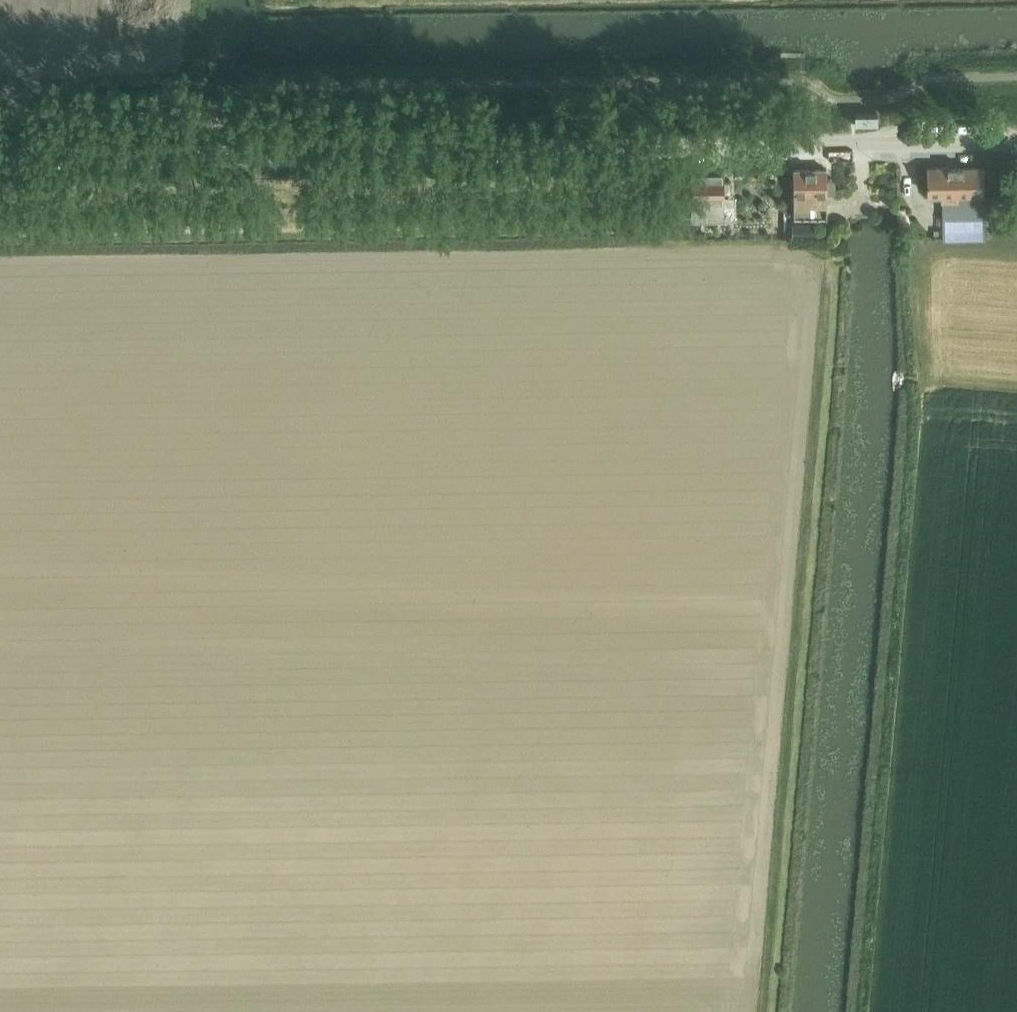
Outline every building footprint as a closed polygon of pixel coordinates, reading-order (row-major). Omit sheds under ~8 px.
[(879,125),(879,115),(856,115),(856,125),(879,125)] [(985,166),(928,166),(928,193),(944,193),(944,199),(943,218),(985,218),(985,212),(985,193),(985,166)] [(793,169),(794,202),(794,218),(828,218),(828,191),(836,191),(836,178),(827,178),(827,169),(793,169)] [(692,170),(692,201),(692,218),(725,218),(725,190),(732,190),(732,179),(725,179),(725,170),(692,170)] [(816,222),(792,222),(792,236),(816,236),(816,222)]
